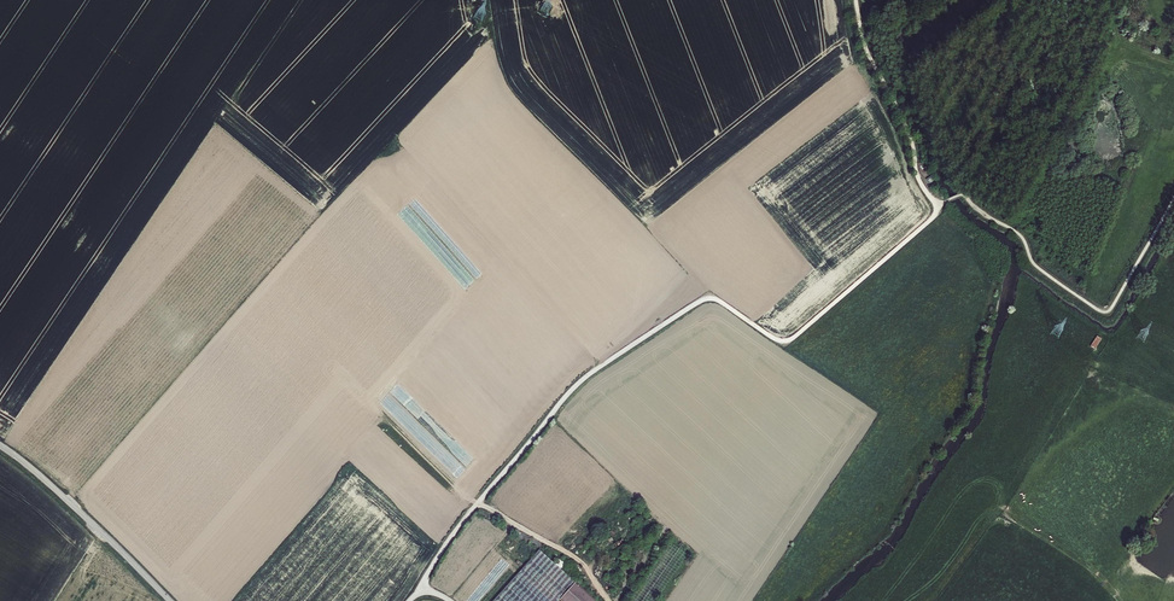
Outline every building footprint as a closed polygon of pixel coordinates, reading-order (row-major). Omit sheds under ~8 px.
[(1097,335),(1091,346),(1096,348),(1102,338),(1097,335)] [(537,551),(491,600),(557,600),(558,600),(559,600),(593,600),(537,551)]
